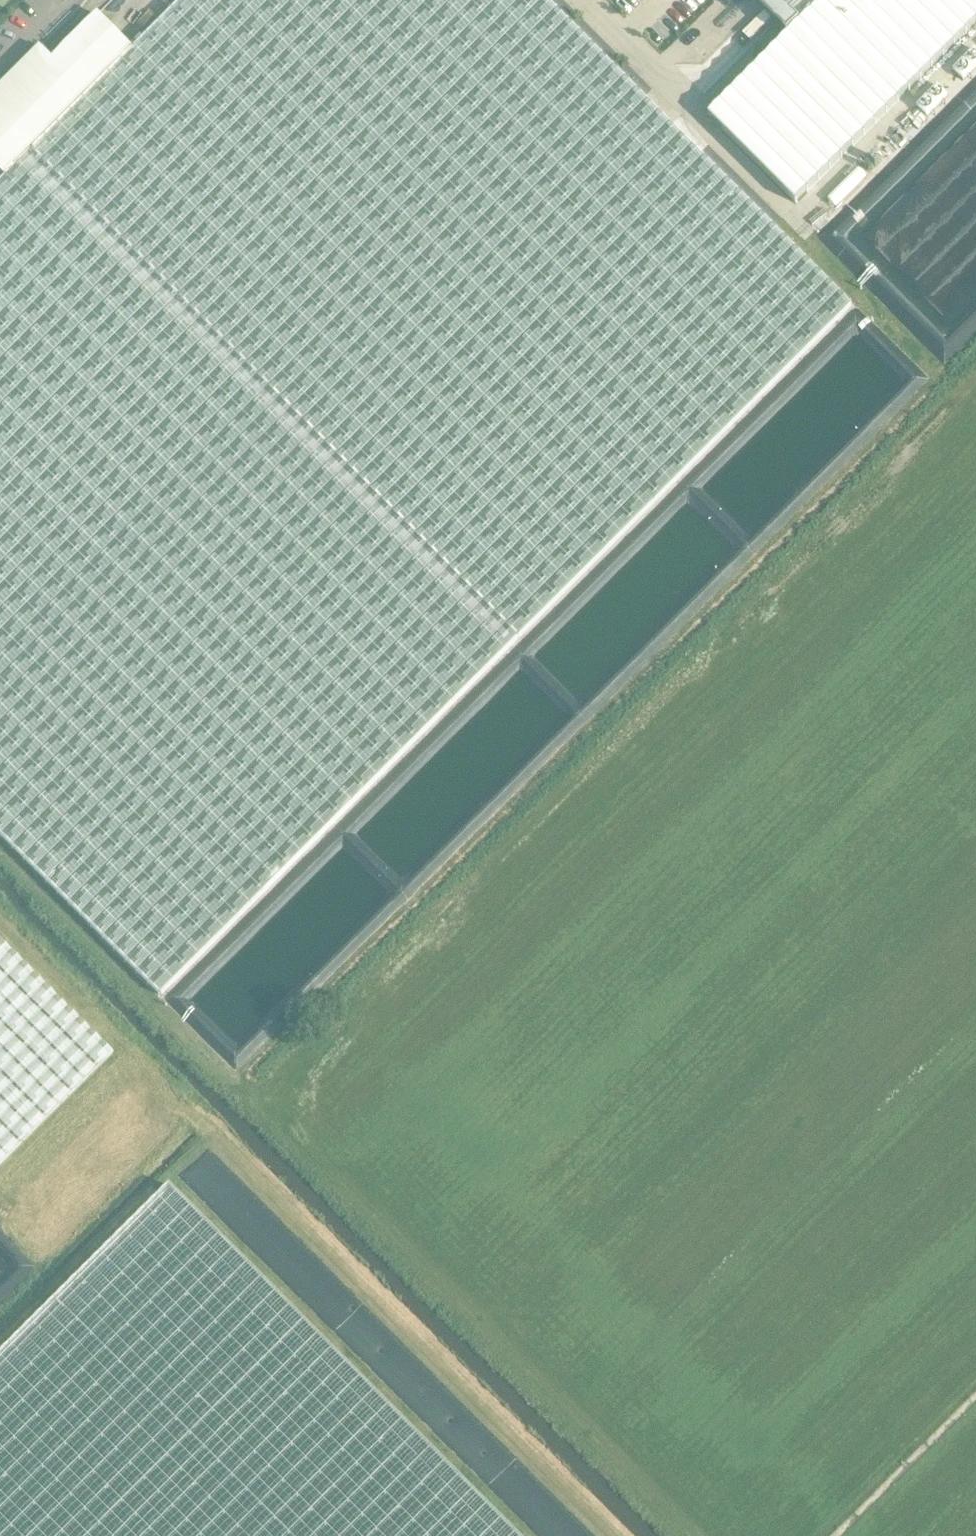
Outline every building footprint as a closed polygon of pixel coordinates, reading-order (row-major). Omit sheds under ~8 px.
[(160,997),(790,368),(851,307),(544,0),(184,0),(132,51),(97,16),(52,61),(39,49),(0,87),(0,174),(6,181),(0,187),(0,837),(160,997)] [(708,117),(795,204),(975,24),(975,0),(826,0),(787,38),(708,117)] [(787,38),(826,0),(749,0),(787,38)] [(111,1056),(0,945),(0,1167),(111,1056)] [(0,1349),(0,1535),(518,1535),(167,1183),(0,1349)]
